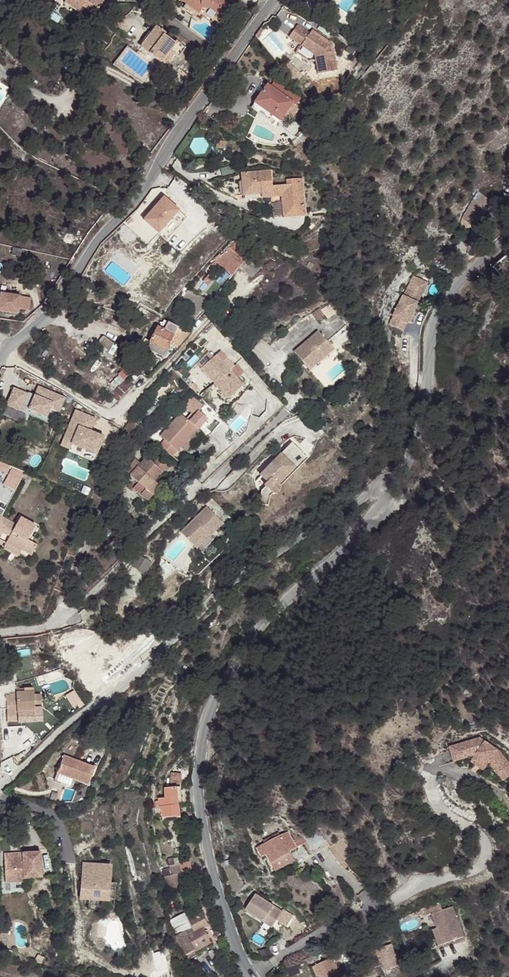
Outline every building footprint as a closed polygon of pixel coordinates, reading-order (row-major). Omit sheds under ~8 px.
[(64,4),(79,13),(83,7),(96,15),(106,0),(66,0),(64,4)] [(233,8),(221,0),(174,0),(199,18),(202,14),(211,21),(214,15),(223,21),(233,8)] [(294,25),(285,37),(297,46),(310,56),(311,62),(313,76),(332,73),(328,46),(309,31),(306,34),(294,25)] [(257,27),(252,35),(254,38),(258,34),(257,34),(260,29),(257,27)] [(167,53),(172,56),(177,60),(184,50),(174,43),(173,45),(164,37),(165,35),(156,28),(139,49),(158,64),(167,53)] [(163,68),(172,56),(167,53),(158,64),(163,68)] [(273,121),(287,103),(278,96),(262,84),(249,102),(273,121)] [(278,96),(287,103),(291,106),(297,97),(285,86),(278,96)] [(304,216),(302,177),(286,178),(285,182),(270,183),(269,170),(241,171),(242,196),(281,195),(282,216),(304,216)] [(478,191),(460,216),(461,227),(475,223),(498,196),(493,192),(488,197),(478,191)] [(163,196),(142,220),(163,238),(184,214),(163,196)] [(242,261),(248,257),(249,256),(235,242),(210,264),(213,267),(217,263),(228,275),(237,266),(242,261)] [(260,267),(248,257),(242,261),(237,266),(250,279),(260,267)] [(404,331),(428,283),(413,276),(390,324),(404,331)] [(188,290),(182,298),(201,309),(206,301),(188,290)] [(0,296),(0,314),(16,316),(17,311),(27,313),(29,301),(0,296)] [(327,303),(311,312),(317,323),(333,314),(327,303)] [(226,320),(230,316),(227,311),(222,315),(226,320)] [(183,334),(184,335),(184,332),(177,329),(178,327),(162,319),(158,327),(157,327),(142,357),(151,362),(156,353),(163,356),(169,344),(179,348),(181,345),(178,343),(183,334)] [(315,332),(291,353),(307,371),(331,350),(315,332)] [(186,336),(184,335),(183,334),(178,343),(181,345),(186,336)] [(98,343),(108,351),(112,344),(103,338),(98,343)] [(249,352),(265,365),(277,351),(261,338),(249,352)] [(112,344),(108,351),(107,351),(112,355),(117,348),(112,344)] [(109,363),(112,358),(98,351),(96,354),(109,363)] [(213,383),(229,369),(217,355),(201,370),(213,383)] [(243,384),(229,369),(213,383),(227,399),(243,384)] [(117,400),(130,387),(125,380),(110,394),(117,400)] [(58,411),(64,397),(38,386),(34,395),(28,392),(27,393),(13,388),(6,405),(20,411),(23,402),(30,405),(28,410),(46,417),(50,408),(58,411)] [(60,447),(97,462),(106,439),(91,434),(96,419),(74,410),(60,447)] [(184,438),(193,428),(178,415),(158,438),(163,442),(158,447),(171,458),(187,439),(184,438)] [(194,428),(193,428),(184,438),(187,439),(188,438),(197,428),(195,427),(194,428)] [(294,441),(265,475),(273,482),(269,486),(271,487),(279,493),(285,486),(282,484),(297,465),(295,463),(305,451),(294,441)] [(297,465),(282,484),(285,486),(311,455),(305,451),(295,463),(297,465)] [(145,459),(129,478),(138,485),(145,492),(154,482),(161,473),(152,465),(145,459)] [(157,459),(152,465),(161,473),(163,470),(166,473),(169,469),(157,459)] [(23,479),(24,478),(25,474),(13,469),(11,474),(23,479)] [(35,483),(37,479),(25,474),(24,478),(35,483)] [(138,485),(133,490),(141,497),(145,492),(138,485)] [(279,493),(271,487),(267,491),(265,504),(274,506),(276,497),(279,493)] [(202,504),(176,530),(188,543),(202,530),(205,533),(217,520),(202,504)] [(0,519),(0,536),(2,531),(4,529),(12,533),(10,536),(6,544),(21,552),(22,551),(31,556),(37,546),(28,540),(35,527),(20,519),(16,526),(1,517),(0,519)] [(202,530),(188,543),(191,546),(205,533),(202,530)] [(19,556),(21,552),(6,544),(4,548),(19,556)] [(41,707),(40,695),(33,695),(33,692),(9,692),(9,695),(5,695),(6,715),(17,715),(17,713),(34,713),(34,707),(41,707)] [(449,746),(454,762),(477,753),(491,762),(504,780),(508,776),(508,760),(500,749),(481,737),(449,746)] [(491,762),(477,753),(471,762),(485,771),(491,762)] [(61,765),(58,773),(75,780),(89,785),(95,767),(74,759),(64,755),(61,765)] [(75,780),(58,773),(55,779),(73,786),(75,780)] [(170,789),(180,788),(182,788),(182,775),(173,776),(170,789)] [(165,798),(166,799),(180,798),(180,788),(170,789),(165,789),(165,798)] [(166,807),(166,799),(165,798),(160,799),(162,820),(180,819),(179,806),(166,807)] [(180,798),(166,799),(166,807),(179,806),(181,806),(180,798)] [(303,837),(310,851),(326,844),(320,829),(303,837)] [(270,854),(274,862),(290,854),(289,851),(295,848),(300,852),(306,848),(304,844),(305,843),(303,839),(294,844),(287,832),(257,848),(262,858),(266,856),(270,854)] [(332,854),(348,847),(342,838),(328,849),(332,854)] [(352,853),(348,847),(332,854),(339,862),(343,860),(352,853)] [(24,856),(5,856),(5,880),(24,880),(24,877),(41,877),(42,853),(24,852),(24,856)] [(271,864),(274,862),(270,854),(266,856),(271,864)] [(348,866),(343,860),(339,862),(344,869),(348,866)] [(80,897),(109,900),(112,864),(83,861),(80,897)] [(172,876),(181,874),(178,866),(171,867),(170,867),(172,876)] [(172,876),(164,877),(166,886),(169,885),(171,897),(184,894),(181,883),(174,884),(172,876)] [(24,880),(5,880),(5,888),(24,888),(24,880)] [(273,927),(284,910),(256,894),(246,911),(273,927)] [(440,927),(446,942),(463,935),(451,906),(431,914),(437,928),(440,927)] [(168,920),(176,939),(186,935),(194,931),(189,919),(187,916),(186,912),(168,920)] [(204,913),(189,919),(194,931),(186,935),(193,950),(210,943),(204,928),(209,925),(204,913)] [(186,935),(176,939),(176,940),(188,959),(196,956),(193,950),(186,935)] [(393,943),(376,949),(384,971),(401,964),(393,943)] [(154,976),(170,976),(165,952),(153,955),(156,970),(154,976)] [(316,966),(320,976),(341,976),(332,959),(316,966)] [(316,966),(311,968),(315,976),(320,976),(316,966)]
